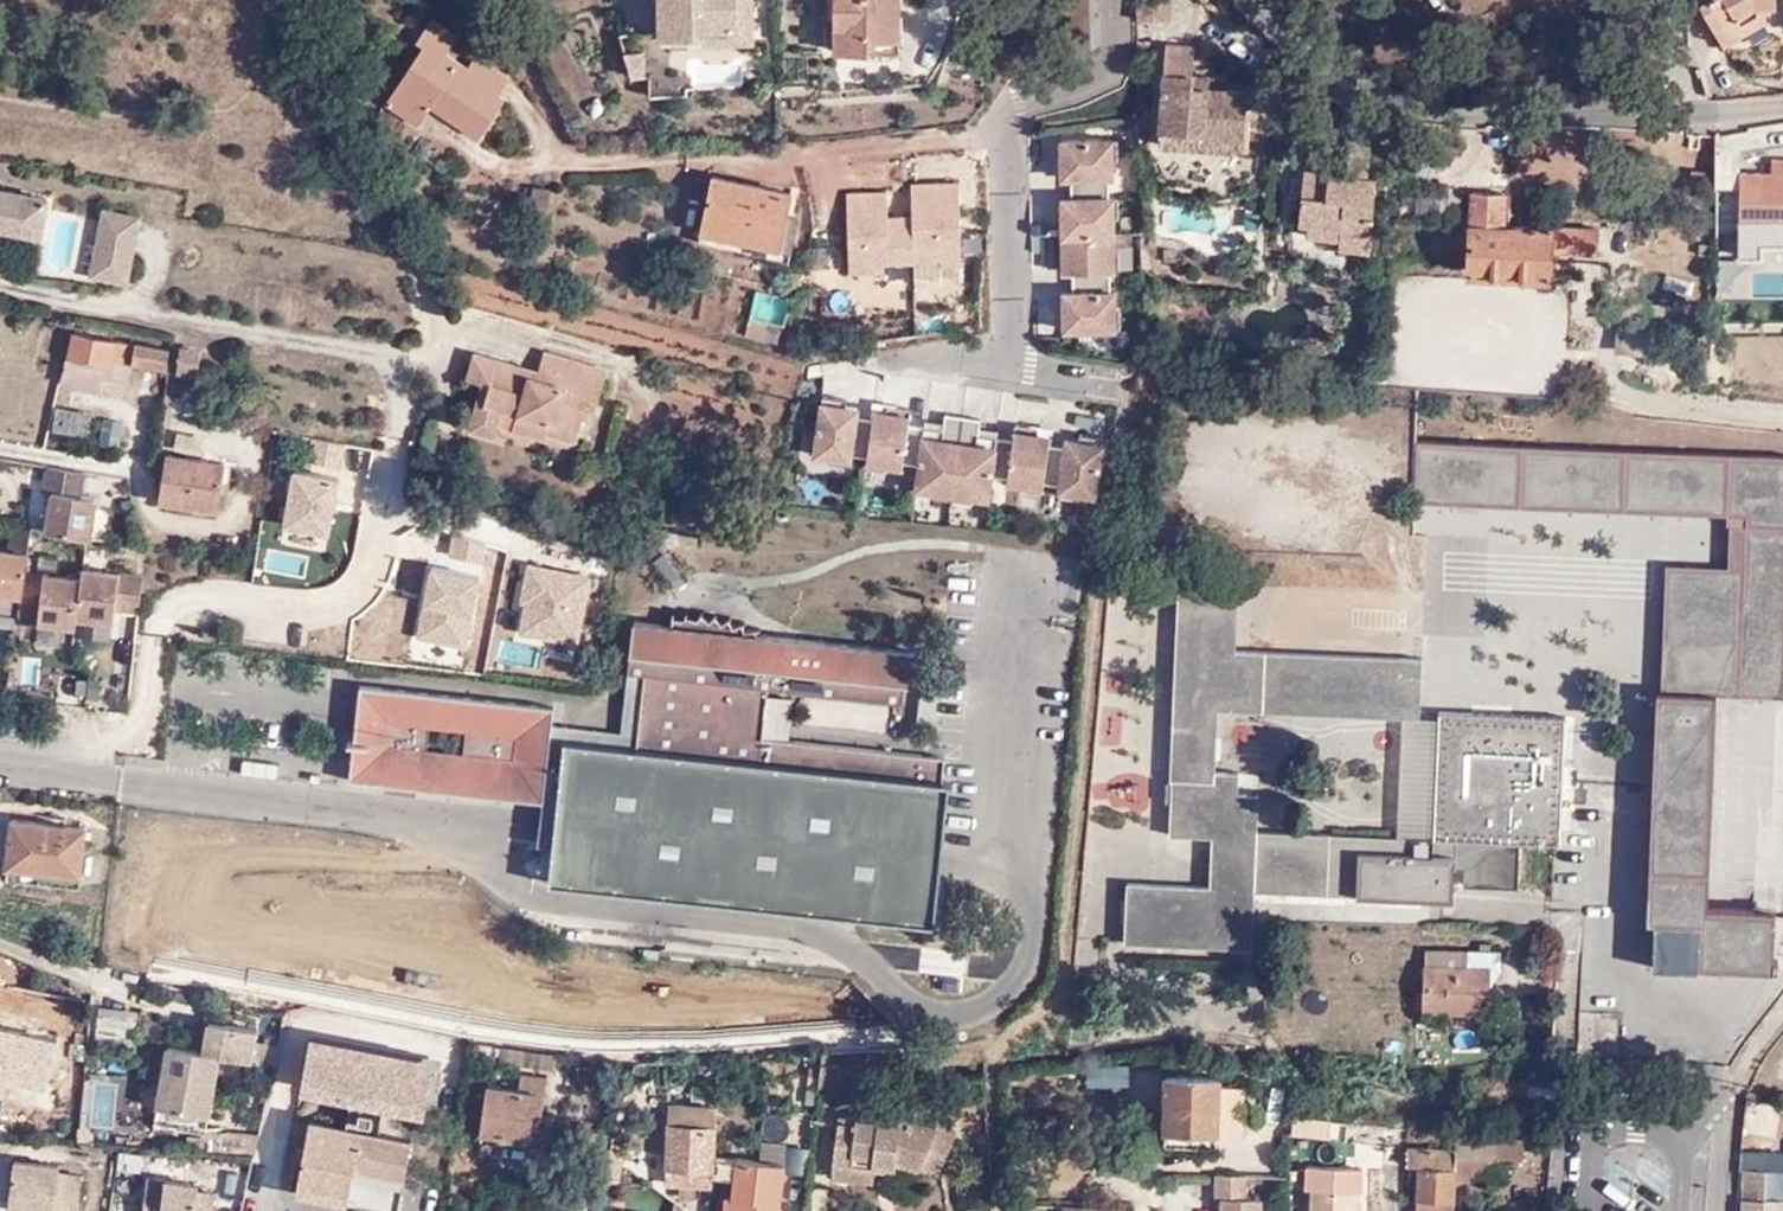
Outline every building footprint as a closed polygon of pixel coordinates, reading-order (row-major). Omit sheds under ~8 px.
[(748,23),(749,0),(657,0),(657,31),(701,31),(701,23),(748,23)] [(837,53),(900,52),(901,0),(836,0),(837,53)] [(1154,18),(1153,0),(1138,0),(1138,18),(1154,18)] [(1154,18),(1169,18),(1169,0),(1153,0),(1154,18)] [(1714,33),(1739,19),(1734,12),(1760,0),(1697,0),(1714,33)] [(1761,0),(1760,0),(1734,12),(1739,19),(1714,33),(1720,41),(1762,17),(1761,0)] [(1205,25),(1205,32),(1232,34),(1235,29),(1224,21),(1205,25)] [(748,38),(748,23),(701,23),(701,31),(701,38),(748,38)] [(450,113),(444,121),(484,148),(510,110),(504,106),(514,89),(479,65),(471,78),(449,63),(461,44),(434,26),(420,47),(429,55),(399,98),(431,119),(434,114),(439,106),(450,113)] [(985,26),(974,26),(975,51),(986,51),(985,26)] [(1167,34),(1164,64),(1193,67),(1196,37),(1167,34)] [(646,51),(625,51),(632,76),(646,76),(646,51)] [(986,51),(975,51),(972,51),(963,63),(987,62),(986,51)] [(1199,144),(1242,148),(1248,84),(1208,80),(1192,80),(1193,67),(1164,64),(1158,136),(1199,139),(1199,144)] [(1209,69),(1193,67),(1192,80),(1208,80),(1209,69)] [(685,68),(648,68),(648,93),(685,92),(685,68)] [(422,132),(431,119),(399,98),(391,110),(422,132)] [(434,114),(444,121),(450,113),(439,106),(434,114)] [(1509,184),(1518,138),(1462,127),(1452,173),(1509,184)] [(1112,133),(1056,134),(1057,184),(1113,183),(1112,133)] [(1158,136),(1156,153),(1242,159),(1242,148),(1199,144),(1199,139),(1158,136)] [(1343,142),(1341,169),(1364,173),(1366,145),(1343,142)] [(922,160),(929,183),(961,173),(955,151),(922,160)] [(1782,224),(1782,163),(1774,163),(1774,177),(1743,177),(1742,224),(1760,224),(1782,224)] [(1371,214),(1373,175),(1364,175),(1364,173),(1341,169),(1340,175),(1301,172),(1297,223),(1306,224),(1340,226),(1340,231),(1365,233),(1366,218),(1371,214)] [(716,177),(704,229),(783,248),(791,215),(795,197),(716,177)] [(36,237),(44,197),(0,188),(0,230),(36,237)] [(1057,189),(1058,262),(1115,261),(1113,188),(1057,189)] [(909,269),(909,252),(909,236),(932,236),(934,252),(961,251),(960,243),(977,243),(976,219),(958,219),(958,215),(936,215),(936,218),(910,218),(910,194),(855,192),(853,268),(888,268),(909,269)] [(1468,272),(1551,277),(1552,253),(1600,255),(1602,230),(1504,225),(1506,195),(1472,193),(1468,272)] [(140,218),(103,210),(90,275),(126,282),(140,218)] [(1374,214),(1371,214),(1366,218),(1365,233),(1340,231),(1339,238),(1339,248),(1372,250),(1372,249),(1374,214)] [(795,215),(791,215),(783,248),(704,229),(701,240),(792,262),(794,254),(801,217),(795,215)] [(1339,238),(1340,231),(1340,226),(1306,224),(1305,236),(1339,238)] [(1760,224),(1760,248),(1782,248),(1782,224),(1760,224)] [(909,252),(934,252),(932,236),(909,236),(909,252)] [(1177,248),(1164,248),(1164,261),(1177,262),(1177,248)] [(918,268),(923,299),(946,294),(942,265),(918,268)] [(888,268),(853,268),(852,291),(888,291),(888,268)] [(1115,321),(1115,280),(1058,281),(1058,322),(1115,321)] [(782,320),(788,295),(759,289),(753,313),(782,320)] [(779,343),(784,327),(752,319),(749,334),(779,343)] [(76,333),(72,356),(114,364),(114,360),(129,363),(132,344),(76,333)] [(138,345),(132,344),(129,363),(131,363),(135,365),(138,345)] [(138,345),(135,365),(166,371),(170,352),(138,345)] [(177,370),(196,373),(199,352),(179,350),(177,370)] [(513,431),(547,440),(551,423),(581,431),(589,399),(599,401),(607,371),(543,354),(537,371),(535,380),(512,373),(514,365),(474,355),(467,380),(482,384),(469,428),(495,435),(497,427),(499,419),(515,423),(513,431)] [(126,385),(131,363),(129,363),(114,360),(114,364),(72,356),(68,355),(63,380),(103,388),(104,381),(126,385)] [(537,371),(514,365),(512,373),(535,380),(537,371)] [(125,393),(126,385),(104,381),(103,388),(125,393)] [(810,451),(903,461),(909,405),(864,400),(865,398),(816,392),(810,451)] [(52,402),(50,428),(88,431),(90,405),(52,402)] [(104,414),(98,440),(117,445),(124,418),(104,414)] [(497,427),(513,431),(515,423),(499,419),(497,427)] [(577,448),(581,431),(551,423),(547,440),(577,448)] [(1004,479),(1096,486),(1101,430),(1009,423),(1004,479)] [(991,491),(996,433),(915,426),(910,485),(991,491)] [(1739,695),(1782,696),(1782,457),(1418,441),(1416,500),(1730,514),(1747,515),(1747,516),(1745,569),(1739,695)] [(158,503),(217,511),(223,464),(165,455),(158,503)] [(83,487),(84,466),(35,464),(33,526),(92,528),(94,488),(83,487)] [(1729,568),(1745,569),(1747,516),(1747,515),(1730,514),(1729,568)] [(1481,538),(1434,536),(1430,634),(1474,636),(1481,538)] [(20,596),(27,552),(0,548),(0,593),(20,596)] [(667,548),(652,558),(674,587),(688,576),(667,548)] [(30,612),(113,618),(116,565),(34,559),(30,612)] [(1745,569),(1729,568),(1668,566),(1662,691),(1663,691),(1718,694),(1719,694),(1739,695),(1745,569)] [(1218,710),(1309,715),(1418,719),(1420,659),(1319,654),(1234,651),(1237,585),(1178,583),(1172,711),(1217,715),(1218,710)] [(565,739),(553,844),(549,883),(936,924),(951,781),(943,780),(946,756),(763,737),(769,685),(893,698),(895,681),(905,682),(913,683),(917,650),(746,631),(742,622),(734,625),(728,617),(721,622),(714,614),(710,619),(700,613),(698,618),(685,615),(685,618),(672,617),(671,623),(634,619),(628,670),(644,672),(637,747),(565,739)] [(553,723),(545,795),(543,795),(538,843),(553,844),(565,739),(637,747),(644,672),(628,670),(622,731),(553,723)] [(895,681),(893,698),(903,700),(905,682),(895,681)] [(360,685),(350,780),(387,784),(386,789),(416,792),(418,782),(545,795),(553,723),(555,705),(360,685)] [(1663,691),(1662,691),(1658,692),(1647,923),(1655,923),(1653,969),(1699,970),(1699,966),(1773,970),(1776,910),(1708,907),(1718,694),(1663,691)] [(1776,699),(1775,784),(1782,784),(1782,699),(1776,699)] [(1214,772),(1217,715),(1172,711),(1165,835),(1210,838),(1207,889),(1126,884),(1123,943),(1249,948),(1253,893),(1277,894),(1452,902),(1455,872),(1462,872),(1462,888),(1515,891),(1518,844),(1560,846),(1565,719),(1440,714),(1432,840),(1287,834),(1254,832),(1256,796),(1237,795),(1237,773),(1214,772)] [(12,869),(79,876),(85,828),(17,820),(12,869)] [(78,888),(79,876),(12,869),(11,881),(78,888)] [(1421,1014),(1485,1017),(1489,973),(1499,974),(1500,953),(1425,951),(1421,1014)] [(2,1066),(4,1056),(26,1060),(38,1012),(81,1020),(85,1002),(9,984),(2,1014),(0,1014),(0,1065),(2,1066)] [(138,1013),(103,1008),(98,1038),(135,1042),(138,1013)] [(419,1108),(433,1046),(306,1018),(292,1079),(419,1108)] [(161,1104),(211,1113),(219,1066),(221,1052),(236,1054),(249,1057),(254,1058),(257,1042),(260,1029),(213,1020),(207,1050),(171,1044),(161,1104)] [(272,1045),(257,1042),(254,1058),(269,1060),(272,1045)] [(830,1051),(820,1051),(818,1062),(829,1063),(830,1051)] [(233,1069),(236,1054),(221,1052),(219,1066),(233,1069)] [(4,1056),(2,1066),(0,1065),(0,1084),(20,1089),(26,1060),(4,1056)] [(267,1073),(269,1060),(254,1058),(249,1057),(248,1070),(267,1073)] [(1131,1065),(1105,1066),(1105,1083),(1132,1083),(1131,1065)] [(94,1073),(94,1129),(138,1129),(138,1099),(126,1099),(126,1072),(94,1073)] [(482,1132),(530,1139),(532,1112),(542,1113),(547,1076),(521,1074),(519,1089),(488,1085),(482,1132)] [(1220,1092),(1220,1085),(1221,1077),(1169,1075),(1166,1125),(1219,1128),(1219,1135),(1243,1136),(1245,1094),(1220,1092)] [(1265,1088),(1220,1085),(1220,1092),(1245,1094),(1264,1094),(1265,1088)] [(208,1130),(211,1113),(161,1104),(158,1121),(208,1130)] [(667,1107),(665,1168),(665,1184),(680,1185),(697,1186),(709,1187),(709,1178),(709,1170),(710,1158),(714,1110),(667,1107)] [(408,1138),(317,1119),(310,1118),(296,1191),(398,1210),(412,1138),(408,1138)] [(1350,1123),(1308,1118),(1306,1136),(1347,1141),(1350,1123)] [(834,1166),(876,1170),(877,1162),(897,1164),(897,1163),(923,1169),(939,1173),(954,1134),(899,1121),(898,1129),(840,1121),(834,1166)] [(252,1153),(256,1133),(208,1130),(208,1132),(205,1151),(252,1153)] [(1276,1135),(1257,1131),(1254,1145),(1273,1149),(1276,1135)] [(1409,1146),(1409,1166),(1422,1168),(1419,1210),(1456,1210),(1458,1181),(1459,1157),(1495,1160),(1525,1160),(1527,1140),(1496,1138),(1497,1132),(1496,1133),(1459,1131),(1458,1131),(1456,1149),(1409,1146)] [(528,1151),(530,1139),(482,1132),(481,1142),(528,1151)] [(755,1161),(781,1164),(783,1146),(757,1142),(755,1161)] [(145,1150),(126,1147),(118,1210),(137,1210),(145,1150)] [(1316,1165),(1340,1166),(1340,1151),(1317,1150),(1316,1165)] [(1766,1170),(1765,1200),(1782,1201),(1782,1153),(1767,1152),(1766,1170)] [(1494,1183),(1495,1160),(1459,1157),(1458,1181),(1494,1183)] [(37,1206),(80,1210),(84,1171),(60,1169),(61,1162),(16,1158),(12,1203),(37,1206)] [(710,1158),(709,1170),(709,1178),(731,1181),(733,1160),(710,1158)] [(731,1210),(775,1210),(781,1164),(734,1160),(733,1160),(731,1181),(729,1199),(733,1200),(732,1209),(731,1210)] [(895,1171),(897,1164),(877,1162),(876,1170),(895,1171)] [(874,1183),(876,1170),(834,1166),(833,1177),(874,1183)] [(1765,1200),(1766,1170),(1744,1169),(1743,1210),(1782,1210),(1782,1201),(1765,1200)] [(1243,1173),(1213,1173),(1212,1196),(1218,1197),(1217,1210),(1257,1210),(1257,1197),(1243,1196),(1243,1173)] [(148,1174),(144,1210),(215,1210),(217,1189),(200,1187),(201,1179),(148,1174)] [(697,1186),(680,1185),(679,1197),(696,1199),(697,1186)] [(1356,1190),(1313,1188),(1312,1210),(1355,1210),(1356,1190)] [(724,1198),(723,1208),(732,1209),(733,1200),(729,1199),(724,1198)] [(675,1202),(674,1210),(685,1210),(675,1202)] [(12,1203),(11,1209),(28,1210),(37,1210),(37,1206),(12,1203)]
